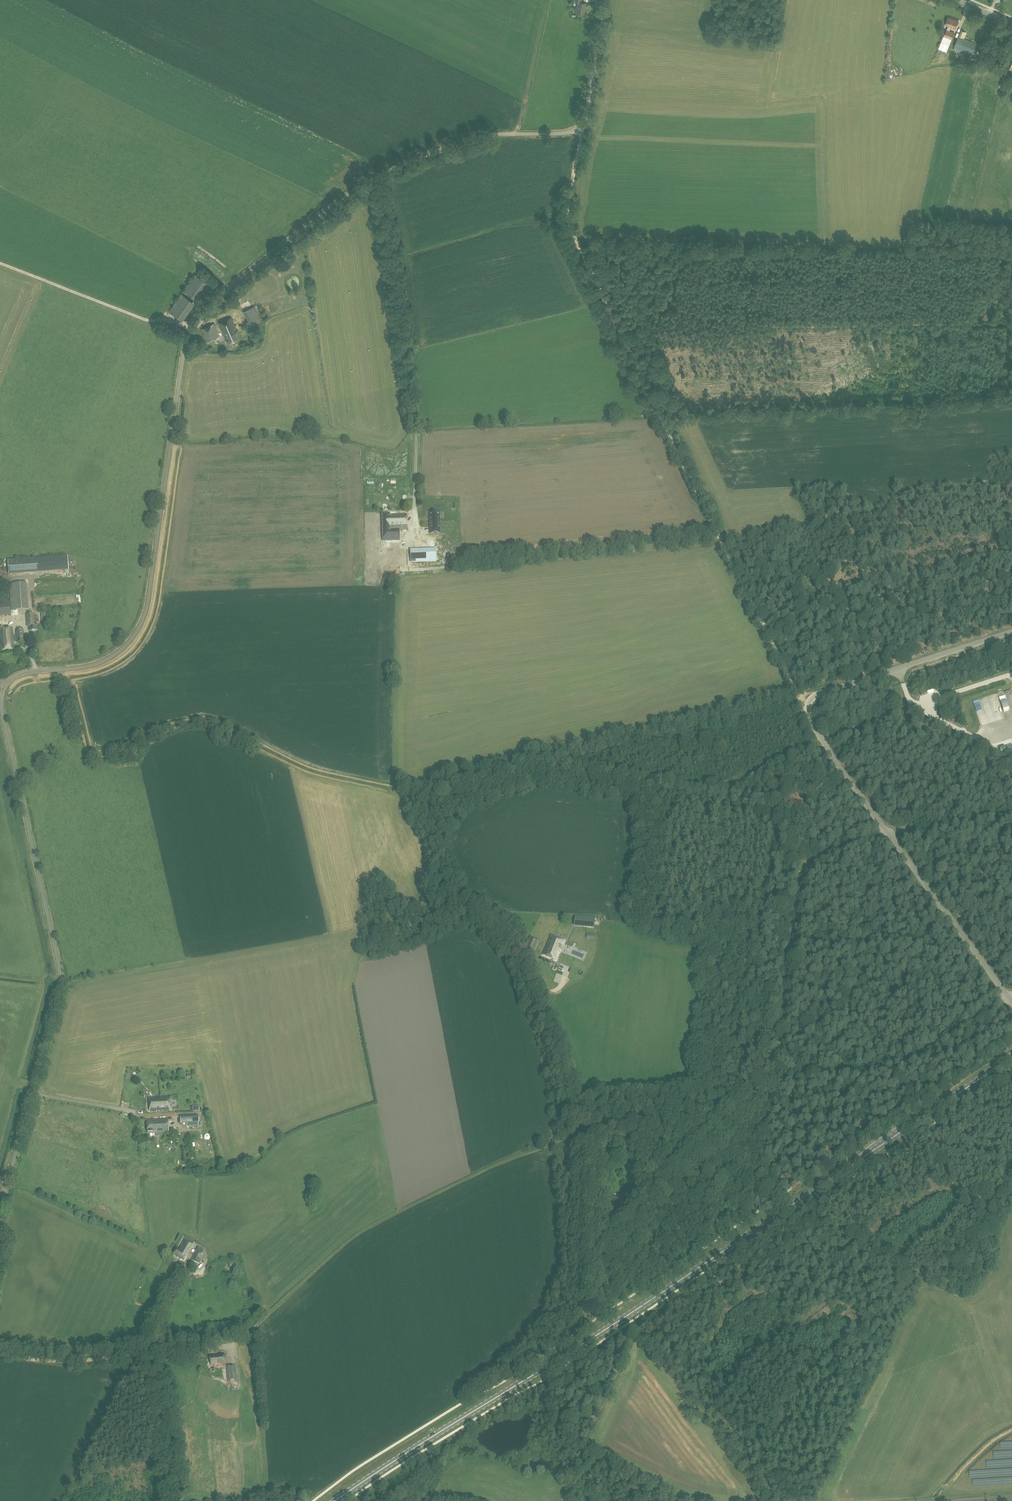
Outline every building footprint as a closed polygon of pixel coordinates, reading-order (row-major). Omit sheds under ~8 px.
[(578,3),(576,13),(584,15),(586,4),(581,3),(581,0),(575,0),(575,2),(578,3)] [(956,29),(959,21),(948,17),(945,25),(956,29)] [(955,33),(946,29),(943,37),(948,39),(948,42),(950,43),(952,40),(955,33)] [(965,37),(967,32),(961,30),(959,37),(965,39),(964,41),(967,42),(968,39),(965,37)] [(971,45),(966,42),(964,45),(961,44),(959,48),(968,52),(969,50),(971,51),(973,49),(970,48),(971,45)] [(183,288),(185,289),(183,291),(195,299),(207,282),(195,274),(186,287),(184,286),(183,288)] [(187,316),(189,310),(181,306),(182,305),(177,302),(172,312),(179,315),(181,311),(185,313),(183,316),(184,316),(185,315),(187,316)] [(250,326),(251,328),(252,331),(258,328),(257,326),(256,323),(261,321),(254,306),(244,311),(250,326)] [(219,323),(227,340),(226,340),(228,345),(241,339),(238,333),(231,318),(219,323)] [(213,324),(202,329),(208,342),(219,337),(213,324)] [(398,488),(398,501),(404,501),(405,495),(407,495),(407,489),(398,488)] [(382,513),(383,543),(361,543),(361,558),(387,557),(388,559),(390,559),(390,557),(394,557),(393,540),(399,540),(398,529),(407,528),(407,514),(390,515),(390,513),(382,513)] [(440,516),(431,516),(433,534),(442,533),(442,525),(441,525),(440,516)] [(435,549),(425,549),(410,549),(410,562),(425,562),(436,562),(435,549)] [(38,557),(8,559),(9,574),(39,572),(38,557)] [(28,609),(26,584),(26,583),(9,584),(11,610),(28,609)] [(48,612),(41,612),(42,625),(49,624),(48,612)] [(34,614),(26,614),(27,626),(29,626),(35,626),(34,614)] [(0,631),(1,650),(14,649),(14,642),(24,642),(23,631),(16,631),(16,635),(13,636),(13,627),(0,628),(0,630),(0,631)] [(959,930),(961,928),(953,915),(950,917),(959,930)] [(572,934),(566,931),(562,938),(569,941),(572,934)] [(543,955),(557,961),(565,940),(560,938),(559,941),(556,940),(556,937),(551,935),(543,955)] [(540,941),(530,936),(525,947),(535,952),(540,941)] [(151,1097),(149,1097),(150,1112),(156,1112),(156,1110),(161,1110),(160,1096),(153,1097),(153,1098),(151,1098),(151,1097)] [(169,1105),(168,1102),(172,1101),(171,1096),(160,1096),(161,1110),(163,1110),(163,1111),(172,1111),(172,1106),(169,1105)] [(147,1120),(148,1133),(168,1132),(168,1119),(147,1120)] [(625,1198),(613,1197),(613,1207),(623,1207),(623,1205),(625,1205),(625,1198)] [(173,1255),(184,1261),(194,1243),(185,1238),(179,1249),(177,1248),(173,1255)] [(196,1251),(195,1251),(191,1259),(199,1263),(203,1254),(202,1254),(204,1249),(198,1247),(196,1251)] [(218,1367),(222,1366),(226,1366),(226,1363),(225,1355),(210,1356),(211,1365),(214,1364),(214,1365),(218,1365),(218,1367)] [(228,1366),(226,1366),(228,1382),(230,1382),(235,1382),(235,1381),(237,1381),(235,1365),(233,1365),(228,1365),(228,1366)]
